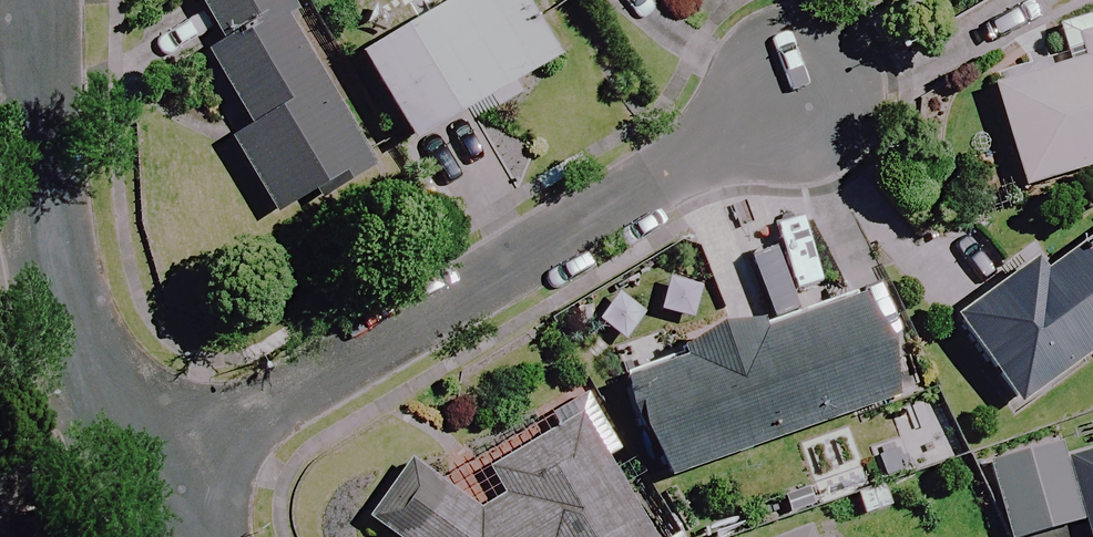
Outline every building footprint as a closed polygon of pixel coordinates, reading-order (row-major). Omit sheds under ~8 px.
[(270,222),(314,199),(318,206),(374,176),(280,0),(191,0),(217,49),(203,56),(243,132),(227,141),(270,222)] [(514,0),(458,0),(354,59),(404,148),(551,65),(514,0)] [(1053,28),(1065,67),(988,90),(1018,190),(1092,169),(1092,16),(1053,28)] [(1037,274),(1031,264),(948,323),(1010,411),(1092,352),(1092,234),(1037,274)] [(893,402),(856,302),(756,338),(752,330),(680,356),(683,366),(620,389),(656,489),(893,402)] [(580,421),(439,497),(406,476),(365,536),(644,536),(580,421)] [(1080,536),(1092,536),(1092,454),(1056,465),(1050,444),(979,466),(1001,536),(1032,536),(1075,523),(1080,536)]
